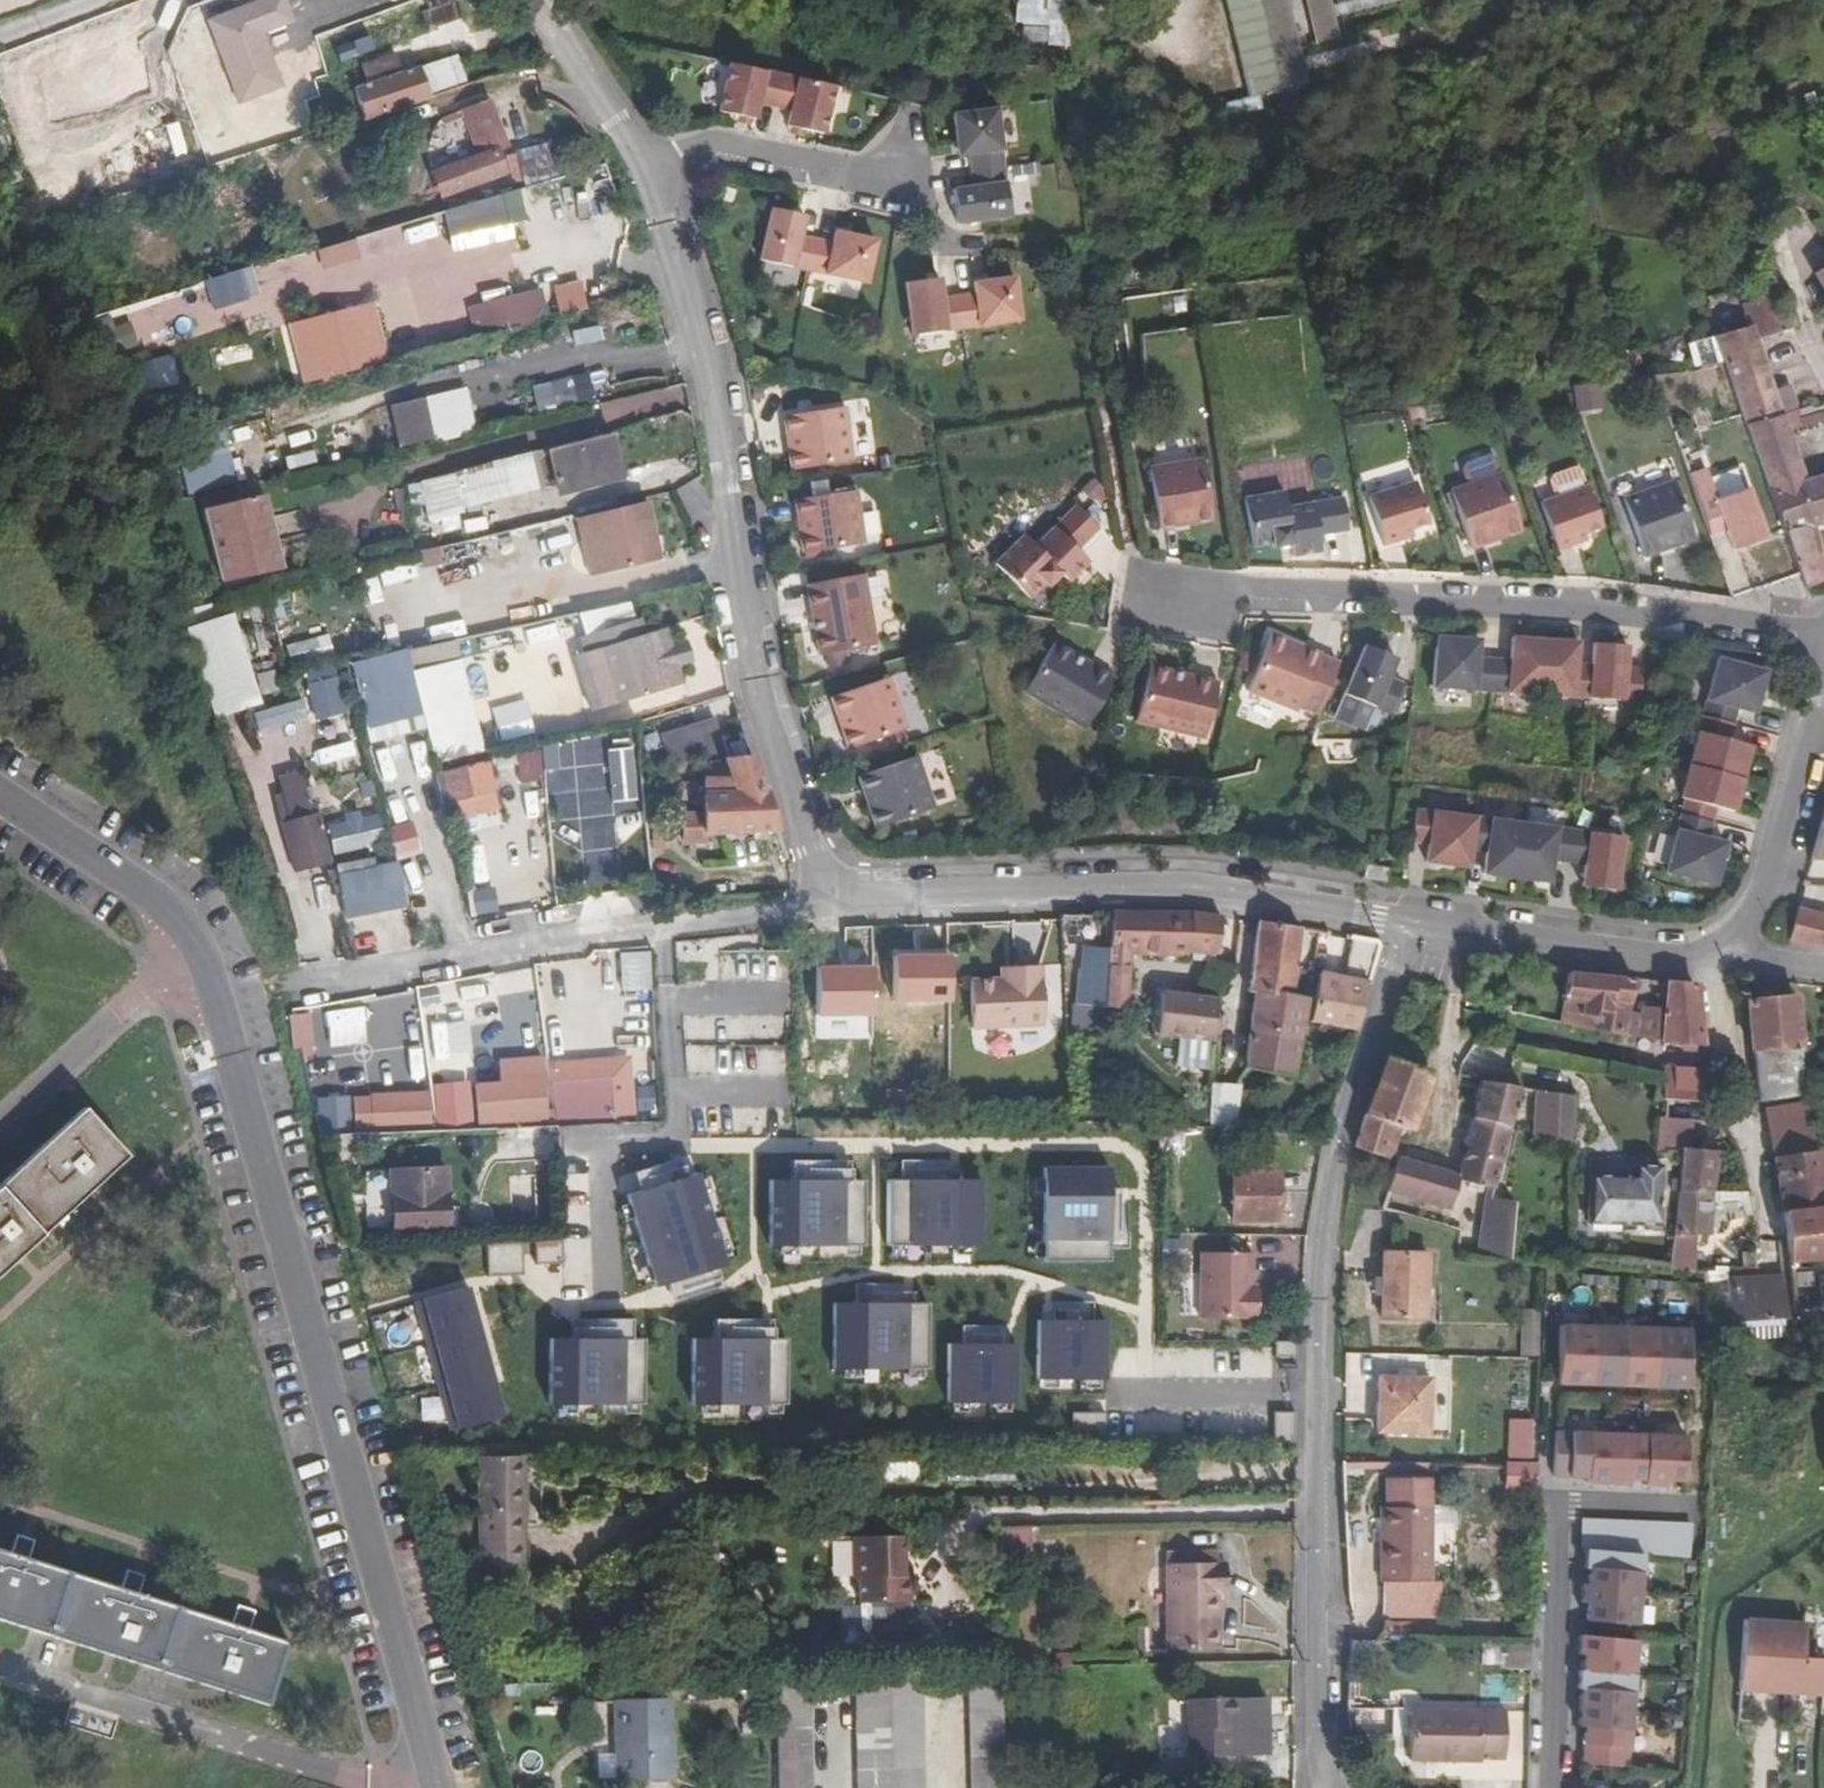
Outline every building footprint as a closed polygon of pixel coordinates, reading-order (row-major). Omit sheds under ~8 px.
[(1016,43),(1067,44),(1068,0),(1017,0),(1016,43)] [(1261,0),(1224,0),(1239,104),(1275,99),(1261,0)] [(1275,99),(1300,95),(1287,0),(1261,0),(1275,99)] [(429,99),(418,65),(356,87),(365,119),(429,99)] [(766,108),(773,77),(720,66),(710,113),(730,117),(742,120),(746,121),(750,105),(766,108)] [(825,88),(773,77),(766,108),(782,111),(778,128),(781,128),(795,131),(814,135),(825,88)] [(503,152),(488,102),(463,109),(478,158),(503,152)] [(460,161),(448,105),(421,110),(433,166),(460,161)] [(986,111),(944,117),(949,158),(961,156),(963,173),(994,169),(986,111)] [(742,120),(730,117),(728,124),(741,126),(742,120)] [(781,128),(780,135),(793,138),(795,131),(781,128)] [(994,169),(963,173),(966,189),(945,192),(949,226),(1002,218),(994,169)] [(441,206),(449,251),(513,239),(509,222),(524,219),(519,191),(441,206)] [(804,272),(810,241),(793,238),(798,217),(764,210),(753,262),(804,272)] [(392,250),(422,240),(417,225),(387,235),(392,250)] [(825,245),(810,241),(804,272),(858,284),(868,242),(828,233),(825,245)] [(316,248),(321,268),(360,258),(355,238),(316,248)] [(248,266),(203,279),(212,309),(257,295),(248,266)] [(953,301),(957,332),(1014,323),(1007,281),(966,287),(968,298),(953,301)] [(907,340),(957,332),(953,301),(935,303),(932,283),(898,289),(907,340)] [(476,334),(545,316),(537,287),(468,305),(476,334)] [(370,300),(286,322),(302,383),(386,361),(370,300)] [(1746,425),(1793,407),(1788,391),(1773,396),(1752,339),(1774,330),(1769,314),(1687,346),(1696,369),(1723,366),(1746,425)] [(606,335),(633,331),(631,317),(604,321),(606,335)] [(432,337),(466,331),(463,318),(430,324),(432,337)] [(571,376),(530,385),(536,412),(577,403),(571,376)] [(1573,384),(1574,410),(1601,409),(1600,383),(1573,384)] [(465,386),(387,404),(398,448),(476,430),(465,386)] [(1806,481),(1790,433),(1823,423),(1823,406),(1813,409),(1802,404),(1793,407),(1746,425),(1771,492),(1806,481)] [(839,413),(778,421),(781,439),(785,439),(788,456),(783,457),(786,474),(847,466),(839,413)] [(262,474),(331,459),(324,426),(308,429),(312,445),(258,456),(262,474)] [(604,430),(540,445),(549,485),(612,470),(604,430)] [(172,450),(190,496),(239,478),(221,431),(172,450)] [(481,459),(422,472),(426,490),(485,476),(481,459)] [(1196,464),(1145,473),(1155,534),(1172,532),(1171,527),(1188,524),(1189,528),(1207,525),(1196,464)] [(1771,492),(1807,590),(1823,583),(1823,555),(1813,526),(1823,522),(1823,475),(1806,481),(1771,492)] [(1496,478),(1446,497),(1467,555),(1484,549),(1482,545),(1499,539),(1500,543),(1517,537),(1496,478)] [(274,547),(258,482),(202,495),(222,579),(254,572),(249,553),(274,547)] [(1673,550),(1689,544),(1671,484),(1616,505),(1639,562),(1656,556),(1654,552),(1672,546),(1673,550)] [(1365,504),(1382,553),(1410,543),(1408,536),(1426,530),(1412,488),(1365,504)] [(1579,539),(1596,533),(1581,491),(1535,509),(1553,557),(1582,546),(1579,539)] [(1741,492),(1693,510),(1704,540),(1720,535),(1728,555),(1760,543),(1741,492)] [(852,497),(791,506),(794,524),(798,523),(801,541),(797,542),(799,559),(860,550),(852,497)] [(584,531),(595,574),(653,560),(641,501),(572,519),(575,533),(584,531)] [(1275,501),(1235,509),(1244,557),(1265,553),(1266,557),(1284,553),(1286,565),(1319,559),(1315,542),(1345,537),(1340,506),(1278,517),(1275,501)] [(1024,540),(992,566),(1024,603),(1040,590),(1043,593),(1057,581),(1065,590),(1090,569),(1079,556),(1103,536),(1082,512),(1034,552),(1024,540)] [(524,525),(523,558),(566,560),(568,527),(524,525)] [(584,576),(595,574),(584,531),(575,533),(584,576)] [(279,566),(274,547),(249,553),(254,572),(279,566)] [(377,575),(364,579),(367,590),(417,577),(413,561),(376,570),(377,575)] [(860,581),(803,592),(817,661),(873,650),(860,581)] [(583,634),(614,628),(609,606),(578,613),(583,634)] [(184,630),(209,705),(233,698),(215,622),(184,630)] [(666,629),(648,634),(663,691),(682,686),(666,629)] [(648,634),(584,652),(599,709),(663,691),(648,634)] [(456,637),(349,661),(367,742),(425,729),(432,759),(481,748),(456,637)] [(506,671),(500,638),(468,644),(474,677),(506,671)] [(1284,649),(1267,642),(1244,699),(1294,720),(1318,663),(1301,655),(1299,659),(1282,653),(1284,649)] [(1489,700),(1491,668),(1474,668),(1475,649),(1432,646),(1430,697),(1489,700)] [(1539,704),(1542,648),(1509,647),(1507,669),(1491,668),(1489,700),(1539,704)] [(1587,706),(1589,674),(1574,673),(1575,650),(1542,648),(1539,704),(1587,706)] [(1052,650),(1021,699),(1082,737),(1112,687),(1052,650)] [(1623,676),(1624,653),(1590,651),(1589,674),(1587,706),(1638,709),(1640,677),(1623,676)] [(599,709),(584,652),(575,654),(590,711),(599,709)] [(1361,656),(1342,707),(1389,724),(1401,694),(1385,688),(1392,669),(1361,656)] [(1715,668),(1700,725),(1731,733),(1735,717),(1754,722),(1764,681),(1715,668)] [(1216,691),(1146,674),(1133,730),(1202,747),(1216,691)] [(335,676),(305,681),(311,719),(341,714),(335,676)] [(295,739),(282,686),(259,691),(271,746),(295,739)] [(885,688),(828,708),(835,725),(839,723),(845,741),(841,742),(846,759),(903,739),(885,688)] [(696,763),(725,763),(712,716),(690,722),(696,763)] [(696,763),(690,722),(656,731),(665,765),(696,763)] [(323,771),(358,760),(346,723),(311,734),(323,771)] [(1700,725),(1688,773),(1741,788),(1750,755),(1727,749),(1731,733),(1700,725)] [(579,745),(581,759),(611,756),(609,741),(579,745)] [(516,782),(541,781),(539,749),(515,750),(516,782)] [(440,769),(452,819),(499,808),(487,758),(440,769)] [(752,763),(725,763),(732,782),(704,783),(704,815),(682,815),(682,845),(704,844),(704,832),(775,831),(752,763)] [(913,767),(857,787),(863,804),(867,803),(873,819),(869,821),(875,838),(931,818),(913,767)] [(1741,788),(1688,773),(1679,808),(1683,808),(1679,824),(1710,832),(1714,816),(1732,821),(1741,788)] [(280,797),(300,792),(296,774),(276,779),(280,797)] [(306,815),(286,820),(293,848),(286,850),(291,871),(327,862),(314,811),(309,790),(300,792),(306,815)] [(306,815),(300,792),(280,797),(286,820),(306,815)] [(327,818),(331,851),(382,844),(378,812),(327,818)] [(409,819),(385,827),(397,860),(421,851),(409,819)] [(1473,826),(1414,819),(1410,852),(1427,853),(1425,872),(1468,877),(1470,858),(1473,826)] [(1710,832),(1679,824),(1664,882),(1713,894),(1724,853),(1706,848),(1710,832)] [(1813,862),(1823,863),(1823,824),(1813,862)] [(1516,888),(1522,833),(1473,826),(1470,858),(1484,860),(1481,883),(1516,888)] [(1571,840),(1522,833),(1516,888),(1547,892),(1551,869),(1568,872),(1571,840)] [(572,836),(556,837),(558,870),(573,870),(572,836)] [(1621,847),(1571,840),(1568,872),(1583,874),(1580,896),(1613,901),(1621,847)] [(346,920),(403,912),(395,856),(338,864),(346,920)] [(1364,875),(1362,889),(1384,892),(1386,879),(1364,875)] [(472,915),(496,912),(493,887),(468,890),(472,915)] [(1798,916),(1791,945),(1823,952),(1823,922),(1798,916)] [(1215,961),(1221,922),(1195,918),(1111,917),(1102,1009),(1120,1005),(1124,988),(1127,951),(1189,951),(1215,961)] [(1251,967),(1293,973),(1298,932),(1256,927),(1251,967)] [(1354,1034),(1379,946),(1350,940),(1348,951),(1352,951),(1346,982),(1318,978),(1308,1025),(1354,1034)] [(619,991),(652,990),(651,950),(618,951),(619,991)] [(1214,1039),(1217,1015),(1217,1002),(1237,968),(1206,967),(1193,993),(1161,993),(1160,1000),(1140,999),(1136,1009),(1136,1015),(1132,1017),(1126,1031),(1158,1033),(1158,1036),(1214,1039)] [(1293,973),(1251,967),(1248,994),(1253,996),(1244,1071),(1241,1071),(1240,1082),(1262,1085),(1264,1074),(1293,1077),(1300,1038),(1350,1049),(1354,1034),(1308,1025),(1301,1024),(1305,1003),(1290,1001),(1293,973)] [(1010,985),(997,986),(966,986),(967,1034),(1038,1033),(1036,973),(1011,973),(1010,985)] [(1010,985),(1011,973),(997,974),(997,986),(1010,985)] [(1626,1038),(1628,1021),(1633,987),(1566,978),(1563,1008),(1580,1011),(1579,1020),(1592,1022),(1592,1033),(1626,1038)] [(1702,1050),(1696,992),(1665,989),(1660,1025),(1658,1044),(1665,1045),(1702,1050)] [(1799,1051),(1794,1004),(1748,1009),(1757,1107),(1802,1103),(1805,1100),(1823,1098),(1823,1049),(1799,1051)] [(287,1015),(293,1052),(313,1049),(307,1011),(287,1015)] [(1217,1015),(1214,1039),(1213,1052),(1229,1053),(1231,1016),(1217,1015)] [(728,1016),(726,1043),(718,1042),(716,1073),(768,1076),(772,1018),(728,1016)] [(1658,1044),(1660,1025),(1652,1025),(1653,1020),(1641,1018),(1640,1023),(1628,1021),(1626,1038),(1658,1044)] [(407,1052),(411,1085),(424,1084),(420,1051),(407,1052)] [(629,1062),(549,1071),(555,1126),(635,1117),(629,1062)] [(479,1127),(549,1123),(545,1063),(499,1066),(500,1088),(477,1090),(479,1127)] [(1363,1120),(1395,1132),(1404,1135),(1423,1078),(1380,1065),(1363,1120)] [(1708,1110),(1704,1074),(1664,1066),(1663,1081),(1662,1105),(1708,1110)] [(1449,1181),(1396,1166),(1381,1213),(1392,1216),(1396,1200),(1448,1213),(1455,1183),(1494,1190),(1515,1092),(1478,1086),(1457,1175),(1449,1181)] [(1576,1148),(1577,1101),(1522,1093),(1521,1112),(1539,1115),(1536,1143),(1576,1148)] [(316,1095),(315,1130),(350,1131),(351,1096),(316,1095)] [(369,1100),(370,1133),(429,1131),(428,1098),(369,1100)] [(1823,1213),(1823,1171),(1822,1161),(1814,1162),(1806,1111),(1766,1115),(1785,1220),(1823,1213)] [(129,1160),(84,1112),(0,1187),(0,1276),(129,1160)] [(1386,1166),(1395,1132),(1363,1120),(1353,1153),(1356,1156),(1386,1166)] [(435,1123),(436,1134),(449,1134),(449,1122),(435,1123)] [(1679,1154),(1691,1156),(1693,1127),(1661,1124),(1659,1153),(1679,1154)] [(1675,1198),(1710,1202),(1713,1159),(1691,1156),(1679,1154),(1675,1198)] [(770,1244),(867,1246),(868,1181),(852,1181),(853,1161),(793,1160),(793,1180),(771,1179),(770,1244)] [(887,1245),(984,1245),(983,1180),(956,1180),(956,1160),(903,1160),(903,1180),(887,1180),(887,1245)] [(1043,1168),(1044,1260),(1108,1259),(1107,1168),(1043,1168)] [(1659,1228),(1658,1169),(1632,1170),(1632,1187),(1623,1187),(1623,1181),(1588,1182),(1588,1229),(1659,1228)] [(628,1194),(658,1285),(728,1262),(698,1171),(628,1194)] [(444,1233),(444,1172),(389,1173),(391,1234),(444,1233)] [(1276,1224),(1277,1178),(1232,1178),(1231,1224),(1276,1224)] [(1710,1202),(1675,1198),(1672,1240),(1707,1242),(1708,1221),(1755,1222),(1748,1201),(1710,1202)] [(1479,1254),(1511,1258),(1521,1209),(1492,1202),(1479,1254)] [(563,1235),(590,1233),(588,1207),(562,1210),(563,1235)] [(1785,1220),(1789,1263),(1823,1259),(1823,1213),(1785,1220)] [(561,1240),(535,1240),(535,1264),(561,1264),(561,1240)] [(518,1243),(485,1244),(486,1273),(519,1273),(518,1243)] [(1249,1292),(1250,1259),(1200,1258),(1199,1323),(1253,1324),(1254,1301),(1249,1301),(1249,1292)] [(1426,1324),(1426,1261),(1384,1260),(1382,1323),(1426,1324)] [(1814,1317),(1810,1270),(1790,1271),(1794,1318),(1814,1317)] [(832,1365),(924,1366),(925,1303),(898,1303),(899,1283),(857,1283),(857,1303),(833,1302),(832,1365)] [(421,1300),(458,1430),(504,1416),(467,1287),(421,1300)] [(1785,1327),(1782,1294),(1705,1299),(1708,1330),(1779,1327),(1785,1327)] [(1036,1320),(1036,1377),(1102,1377),(1101,1320),(1094,1321),(1094,1303),(1045,1303),(1045,1320),(1036,1320)] [(549,1403),(644,1403),(644,1339),(635,1339),(635,1319),(579,1318),(579,1339),(549,1338),(549,1403)] [(691,1338),(690,1404),(785,1404),(785,1339),(776,1339),(777,1318),(714,1318),(714,1338),(691,1338)] [(1557,1381),(1691,1387),(1693,1330),(1559,1324),(1557,1381)] [(948,1402),(1017,1402),(1016,1343),(1005,1343),(1004,1325),(962,1325),(962,1344),(947,1344),(948,1402)] [(1779,1327),(1708,1330),(1707,1350),(1778,1347),(1779,1327)] [(1425,1435),(1426,1382),(1378,1381),(1377,1434),(1425,1435)] [(1102,1439),(1103,1414),(1072,1413),(1072,1439),(1102,1439)] [(1106,1438),(1136,1438),(1136,1414),(1105,1415),(1106,1438)] [(1513,1460),(1523,1461),(1530,1461),(1531,1418),(1514,1417),(1513,1460)] [(1557,1431),(1554,1475),(1682,1482),(1685,1437),(1557,1431)] [(925,1485),(925,1459),(871,1460),(870,1486),(925,1485)] [(474,1515),(523,1515),(523,1460),(474,1460),(474,1515)] [(1523,1481),(1523,1461),(1513,1460),(1506,1460),(1506,1481),(1523,1481)] [(1425,1580),(1428,1476),(1383,1476),(1382,1506),(1377,1506),(1376,1580),(1425,1580)] [(523,1571),(523,1515),(474,1515),(475,1570),(523,1571)] [(995,1527),(996,1553),(1031,1553),(1030,1526),(995,1527)] [(854,1590),(906,1588),(906,1577),(898,1578),(896,1537),(844,1539),(847,1580),(853,1580),(854,1590)] [(286,1645),(0,1555),(0,1623),(234,1695),(267,1706),(286,1645)] [(1213,1596),(1211,1567),(1161,1569),(1162,1654),(1215,1652),(1213,1596)] [(1219,1567),(1211,1567),(1213,1596),(1220,1596),(1219,1567)] [(1586,1620),(1641,1625),(1645,1574),(1590,1570),(1586,1620)] [(907,1603),(906,1588),(854,1590),(854,1604),(907,1603)] [(1823,1671),(1799,1669),(1802,1637),(1742,1634),(1739,1702),(1822,1707),(1823,1671)] [(1588,1726),(1586,1764),(1631,1767),(1641,1642),(1585,1638),(1579,1725),(1588,1726)] [(1525,1667),(1525,1643),(1500,1644),(1500,1667),(1525,1667)] [(998,1677),(968,1678),(969,1787),(998,1787),(998,1677)] [(921,1680),(855,1680),(856,1787),(921,1787),(921,1680)] [(807,1683),(774,1684),(776,1787),(808,1787),(807,1683)] [(680,1779),(678,1699),(625,1701),(627,1780),(680,1779)] [(1183,1704),(1182,1761),(1226,1761),(1227,1720),(1234,1720),(1234,1702),(1183,1704)] [(1405,1712),(1404,1730),(1404,1762),(1473,1764),(1474,1760),(1496,1761),(1497,1714),(1405,1712)]
